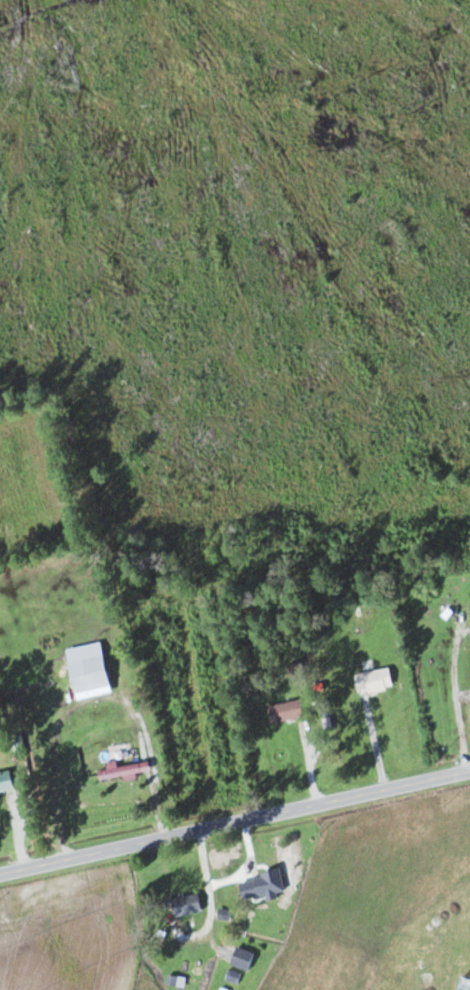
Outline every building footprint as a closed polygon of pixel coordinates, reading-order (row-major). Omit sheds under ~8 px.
[(98,642),(63,649),(73,699),(108,692),(98,642)] [(355,670),(355,689),(390,689),(390,670),(355,670)] [(266,705),(269,722),(301,716),(298,699),(266,705)] [(109,747),(110,757),(124,755),(123,746),(109,747)] [(140,770),(137,761),(95,772),(98,781),(140,770)] [(10,790),(7,770),(0,771),(0,791),(10,790)] [(253,897),(288,889),(284,870),(249,878),(253,897)] [(200,908),(193,891),(167,902),(175,919),(200,908)] [(254,953),(235,946),(228,964),(247,972),(254,953)]
